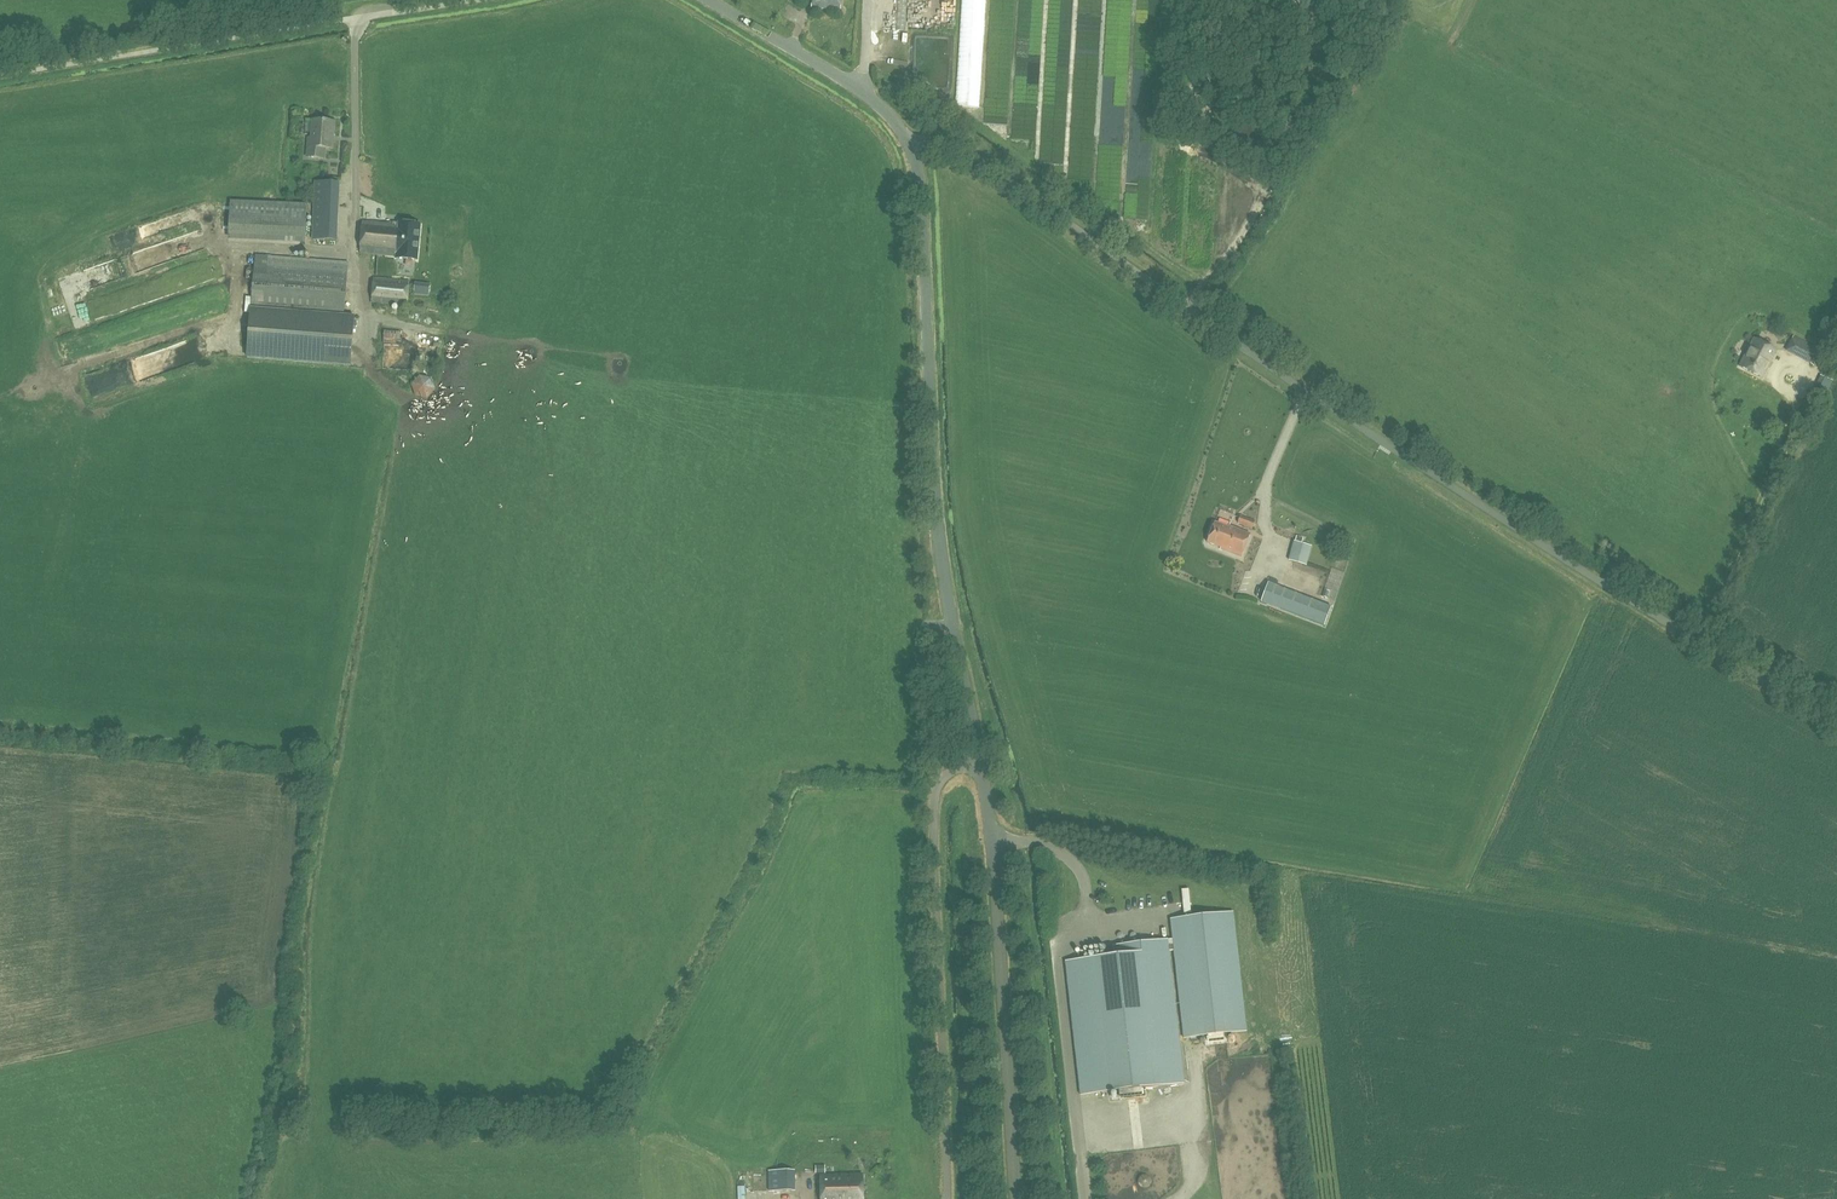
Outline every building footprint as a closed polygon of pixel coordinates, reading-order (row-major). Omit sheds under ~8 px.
[(841,0),(812,0),(812,8),(840,10),(841,0)] [(965,61),(974,61),(974,74),(976,74),(976,85),(966,85),(966,93),(984,94),(986,0),(966,0),(965,61)] [(332,149),(335,122),(315,120),(313,138),(308,138),(307,154),(320,155),(321,148),(332,149)] [(315,181),(312,240),(338,241),(341,182),(315,181)] [(306,243),(306,242),(308,204),(230,200),(229,240),(306,243)] [(363,221),(360,253),(396,256),(395,270),(413,271),(415,224),(398,223),(363,221)] [(248,350),(247,358),(351,366),(351,359),(355,317),(344,316),(349,262),(268,255),(256,254),(251,309),(248,350)] [(410,280),(374,277),(371,303),(408,306),(410,280)] [(1818,348),(1794,335),(1786,350),(1814,365),(1820,354),(1816,352),(1818,348)] [(1754,339),(1740,366),(1761,377),(1776,350),(1754,339)] [(418,373),(418,392),(436,392),(436,374),(418,373)] [(1820,375),(1813,390),(1825,397),(1833,380),(1820,375)] [(1252,528),(1253,527),(1255,521),(1240,515),(1238,523),(1252,528)] [(1241,556),(1250,534),(1228,526),(1228,527),(1215,522),(1207,542),(1220,547),(1220,548),(1241,556)] [(1294,540),(1289,561),(1307,565),(1312,545),(1302,543),(1295,541),(1294,540)] [(1333,607),(1268,582),(1260,601),(1325,626),(1333,607)] [(1114,956),(1065,961),(1081,1094),(1119,1090),(1120,1100),(1146,1097),(1145,1087),(1184,1083),(1169,951),(1174,950),(1184,1038),(1247,1031),(1233,912),(1170,919),(1173,939),(1113,946),(1114,956)] [(795,1190),(794,1170),(768,1171),(769,1191),(795,1190)] [(863,1174),(820,1175),(821,1198),(863,1198),(863,1174)] [(887,1179),(890,1191),(901,1188),(898,1176),(887,1179)]
